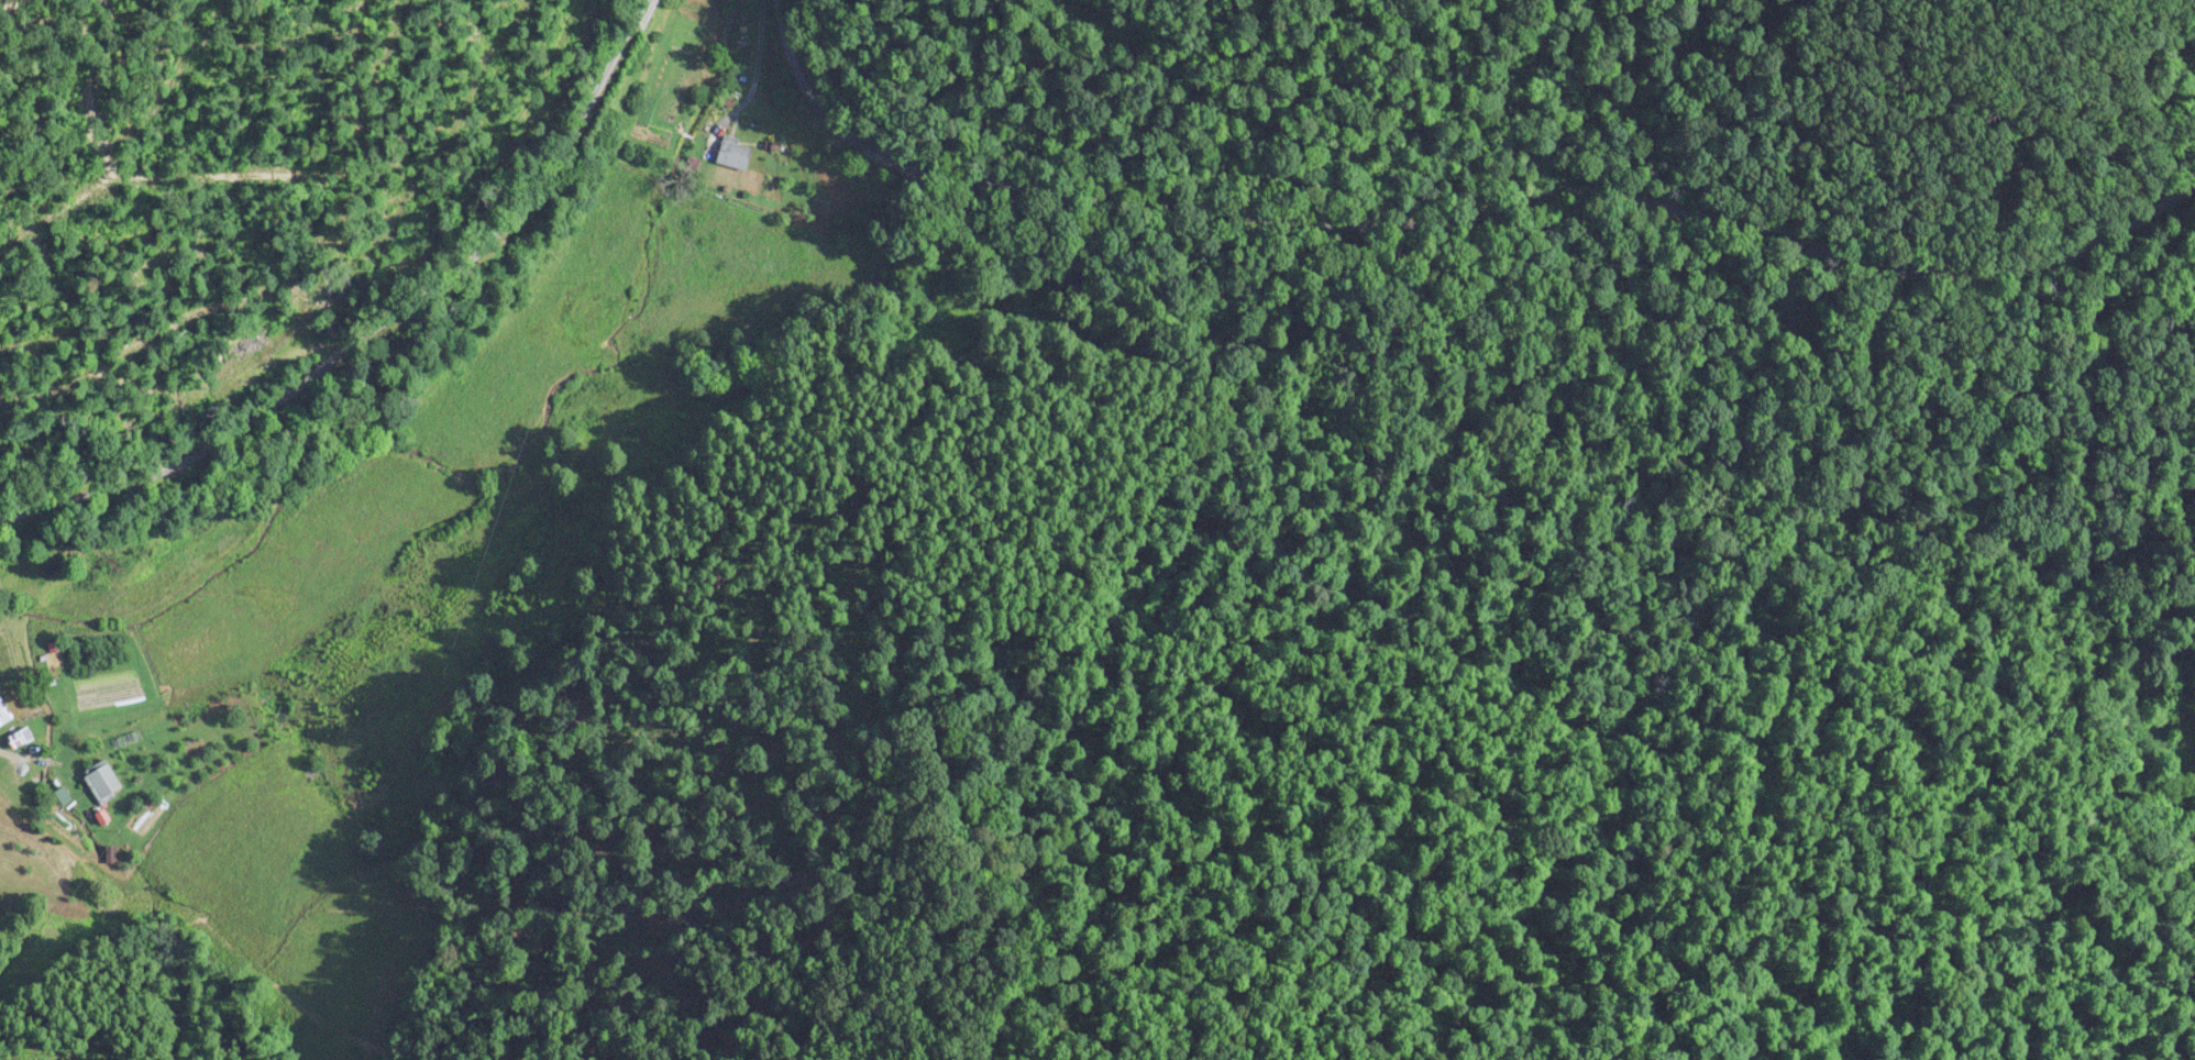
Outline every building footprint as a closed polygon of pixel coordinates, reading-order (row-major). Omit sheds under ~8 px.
[(744,168),(750,143),(720,135),(713,160),(744,168)] [(122,786),(101,757),(78,773),(99,802),(122,786)]
